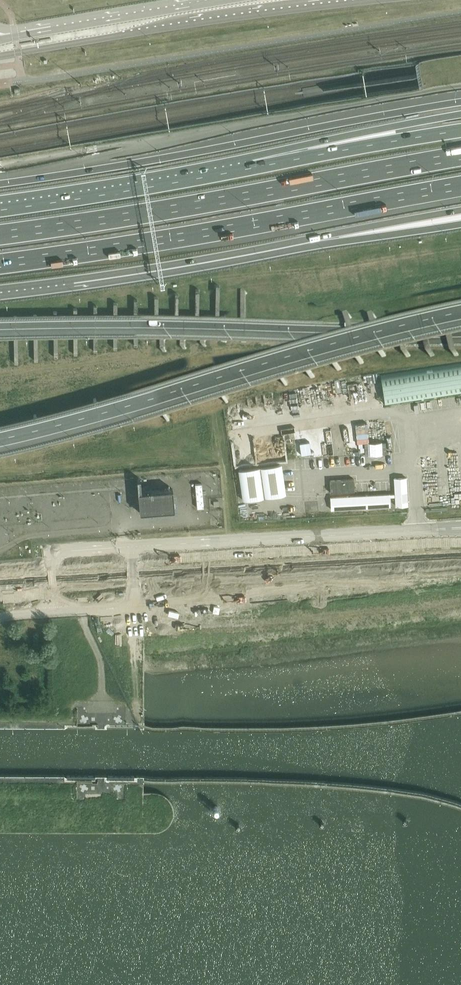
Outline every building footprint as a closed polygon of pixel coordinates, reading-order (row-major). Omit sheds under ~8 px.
[(381,372),(385,402),(460,391),(460,361),(381,372)] [(284,462),(262,465),(265,494),(287,491),(284,462)] [(261,464),(239,467),(243,497),(265,494),(261,464)] [(203,481),(196,481),(198,506),(205,506),(203,481)] [(351,482),(332,483),(333,511),(392,509),(391,491),(351,493),(351,482)] [(174,510),(173,489),(138,492),(140,513),(174,510)]
